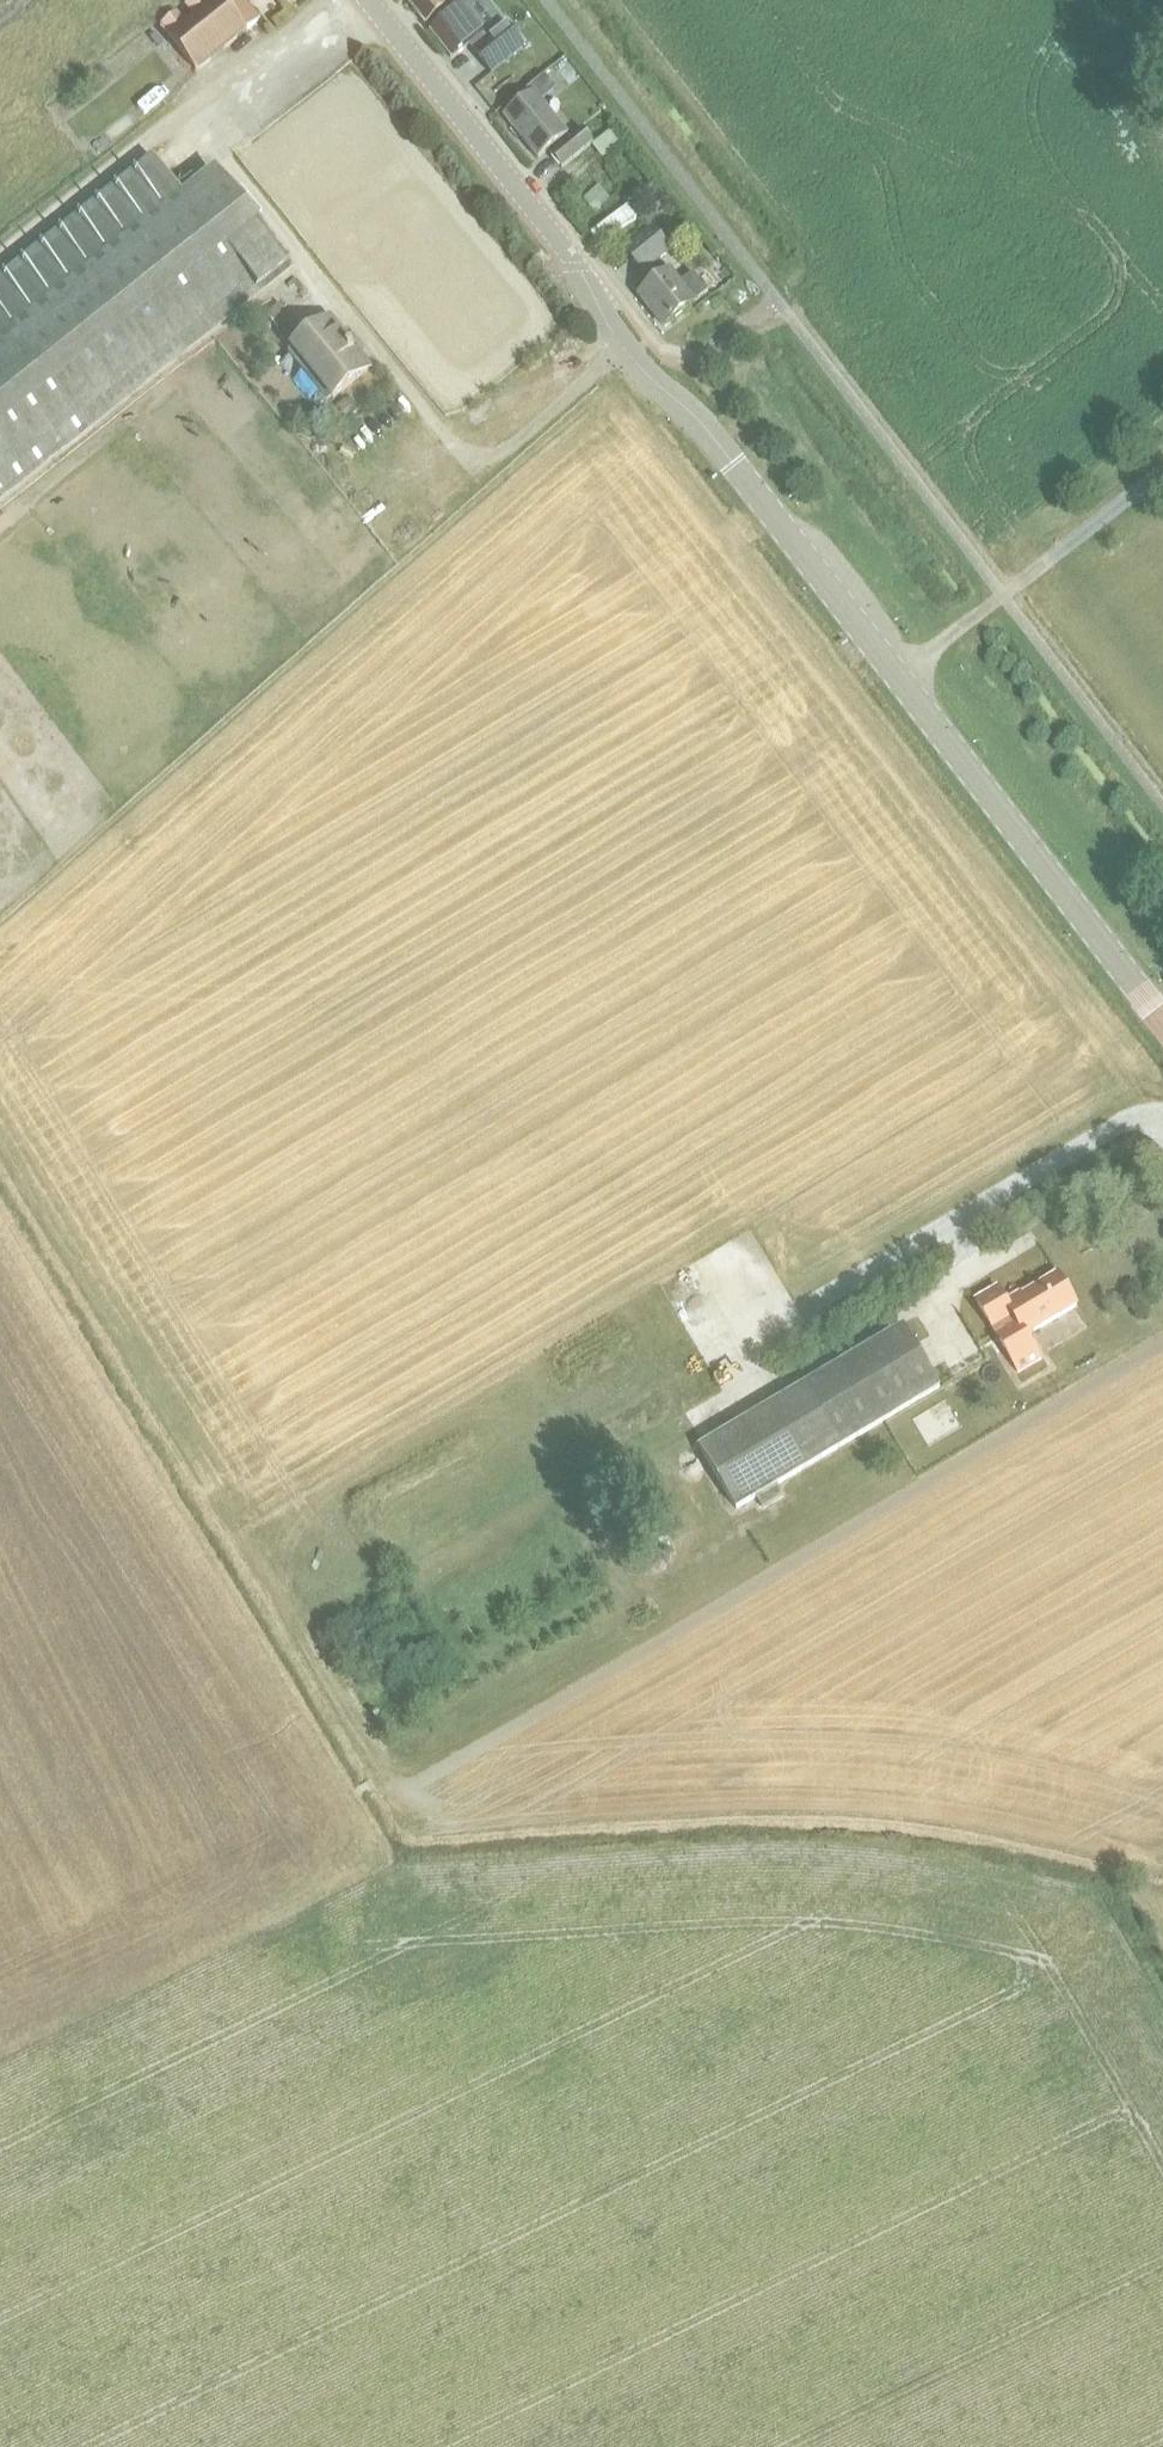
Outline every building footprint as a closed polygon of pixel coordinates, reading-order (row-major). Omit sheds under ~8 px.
[(197,72),(260,21),(243,0),(217,0),(170,38),(197,72)] [(427,26),(453,5),(450,0),(406,0),(427,26)] [(431,32),(453,60),(459,56),(470,47),(473,52),(478,57),(487,68),(508,52),(516,45),(520,42),(514,33),(508,25),(504,27),(492,12),(483,0),(471,0),(463,7),(461,8),(431,32)] [(504,117),(539,160),(569,136),(534,93),(504,117)] [(550,153),(563,169),(594,144),(581,128),(550,153)] [(152,157),(0,277),(0,487),(287,264),(212,170),(181,194),(152,157)] [(595,219),(604,235),(651,211),(642,195),(595,219)] [(626,251),(643,272),(670,251),(652,230),(626,251)] [(671,273),(641,296),(665,327),(696,304),(695,303),(709,293),(694,274),(680,285),(671,273)] [(301,341),(291,349),(334,402),(374,370),(331,316),(301,341)] [(1058,1272),(1023,1293),(1021,1290),(1005,1300),(996,1286),(974,1300),(1021,1375),(1043,1361),(1028,1337),(1078,1307),(1058,1272)] [(904,1327),(700,1449),(737,1510),(941,1388),(904,1327)]
